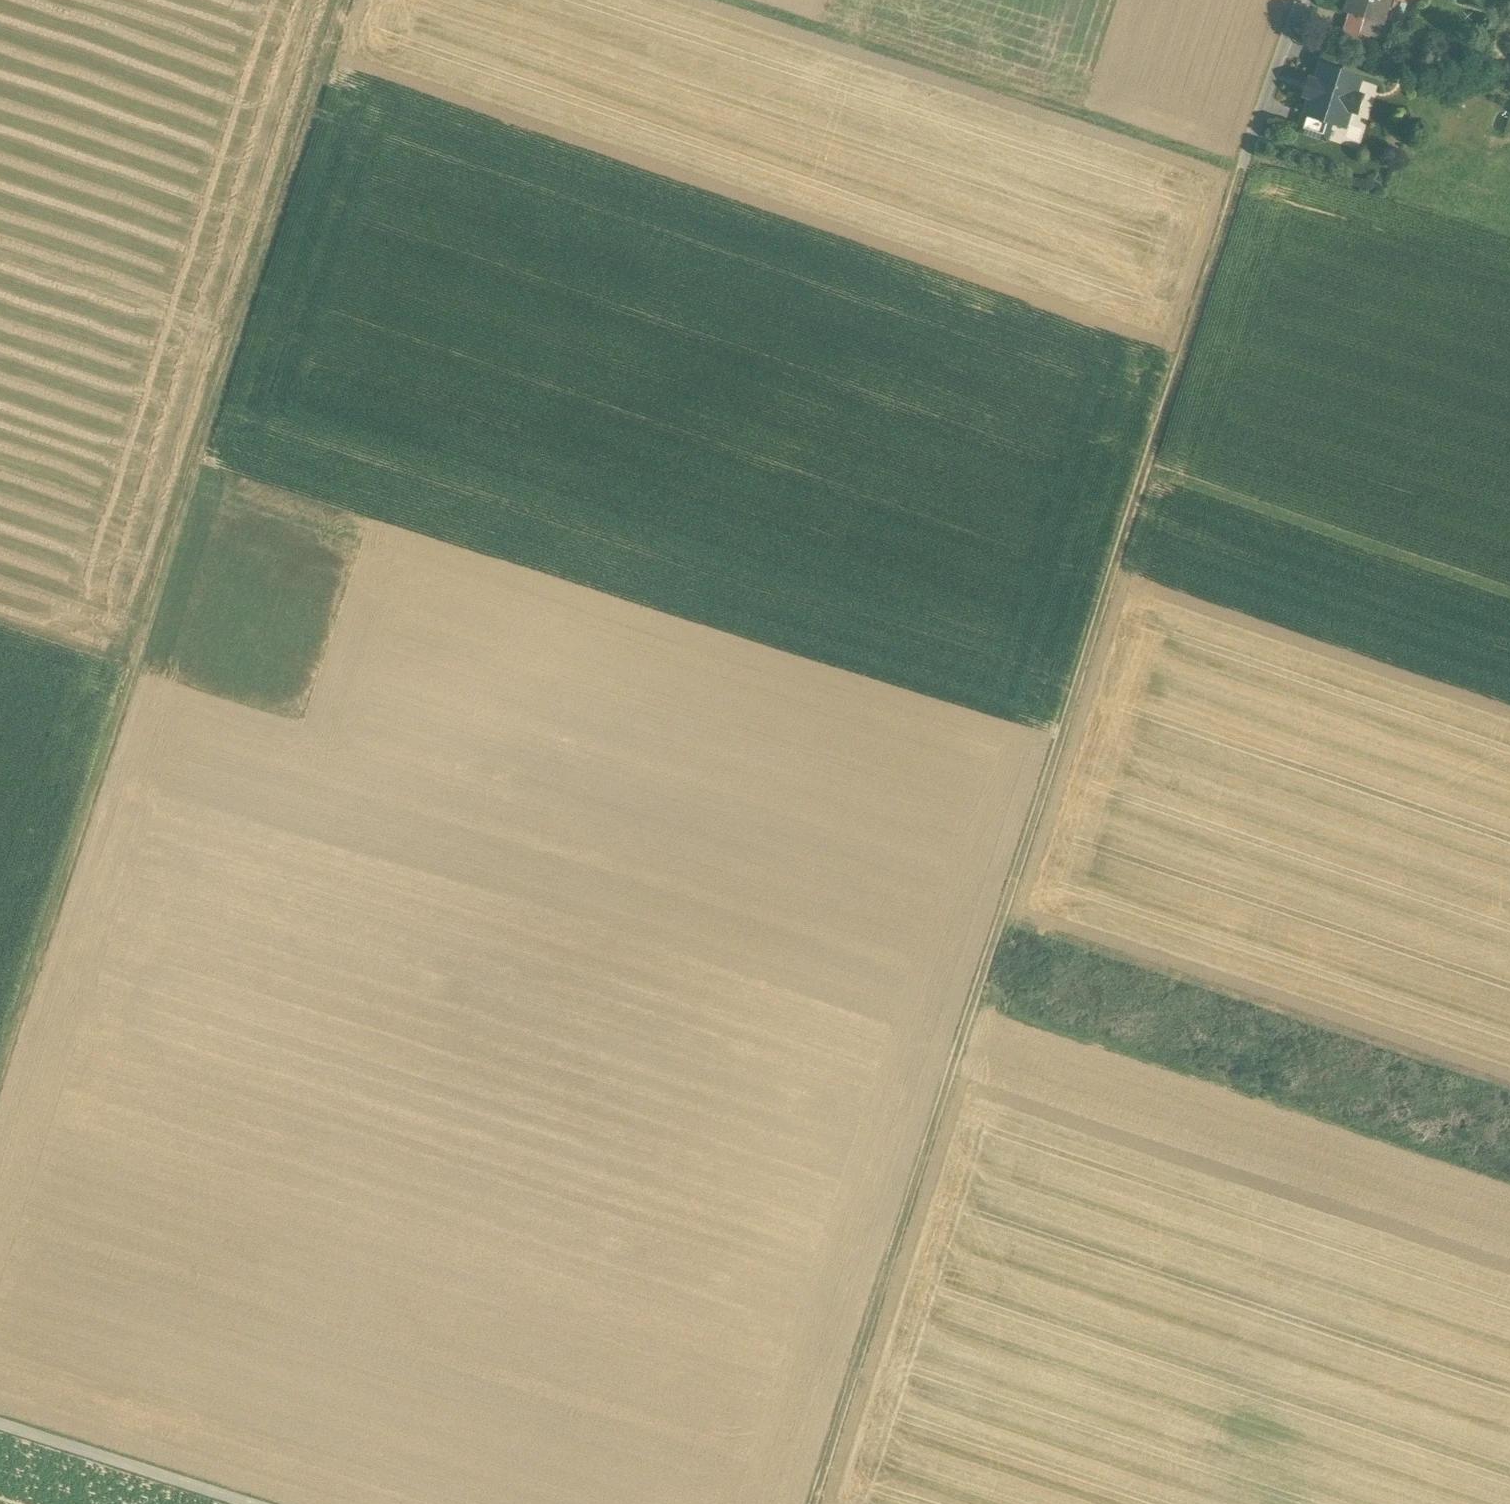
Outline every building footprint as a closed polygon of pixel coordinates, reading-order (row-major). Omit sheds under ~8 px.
[(1346,12),(1365,18),(1384,24),(1384,23),(1389,7),(1388,6),(1391,0),(1349,0),(1346,12)] [(1384,24),(1365,18),(1360,33),(1390,43),(1395,27),(1384,23),(1384,24)] [(1361,78),(1323,66),(1307,113),(1307,114),(1333,122),(1345,127),(1351,110),(1357,112),(1362,96),(1356,94),(1361,78)] [(1333,122),(1307,114),(1307,113),(1306,112),(1299,131),(1327,140),(1333,122)]
